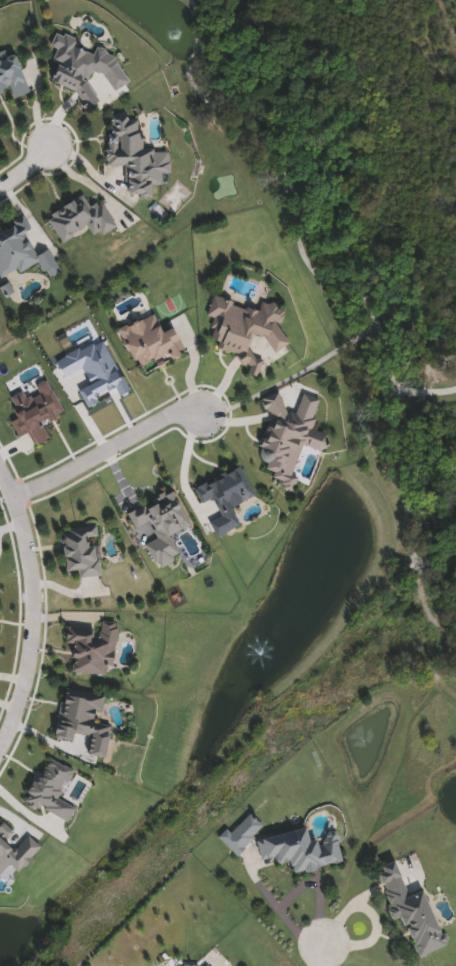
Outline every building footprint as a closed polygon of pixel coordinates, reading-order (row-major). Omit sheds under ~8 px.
[(131,83),(116,93),(107,78),(96,72),(90,83),(102,103),(87,112),(77,94),(51,80),(62,60),(53,45),(60,32),(82,44),(86,51),(93,54),(102,49),(115,56),(131,83)] [(13,91),(0,96),(0,52),(14,47),(32,94),(16,100),(13,91)] [(172,151),(173,173),(164,173),(165,185),(155,185),(155,193),(131,195),(129,166),(112,167),(109,119),(142,117),(144,153),(172,151)] [(48,217),(84,196),(91,208),(102,201),(117,226),(96,238),(89,228),(63,243),(48,217)] [(2,281),(0,277),(0,235),(22,223),(39,255),(49,250),(61,273),(49,280),(39,261),(2,281)] [(290,335),(287,348),(255,339),(250,356),(220,347),(222,341),(213,339),(219,321),(209,318),(215,297),(261,310),(264,301),(285,307),(278,332),(290,335)] [(122,329),(158,314),(165,333),(176,328),(186,351),(139,371),(122,329)] [(99,577),(80,578),(79,571),(68,572),(65,530),(97,528),(98,538),(97,538),(99,577)] [(118,625),(117,665),(108,665),(107,676),(71,675),(71,630),(101,630),(101,624),(118,625)] [(90,756),(92,737),(76,735),(75,741),(59,739),(65,689),(107,694),(103,728),(112,729),(108,758),(90,756)] [(338,837),(344,864),(296,874),(293,862),(279,865),(277,858),(262,861),(258,841),(310,829),(313,842),(338,837)] [(421,871),(446,948),(419,957),(406,918),(396,921),(378,869),(399,863),(403,877),(421,871)]
